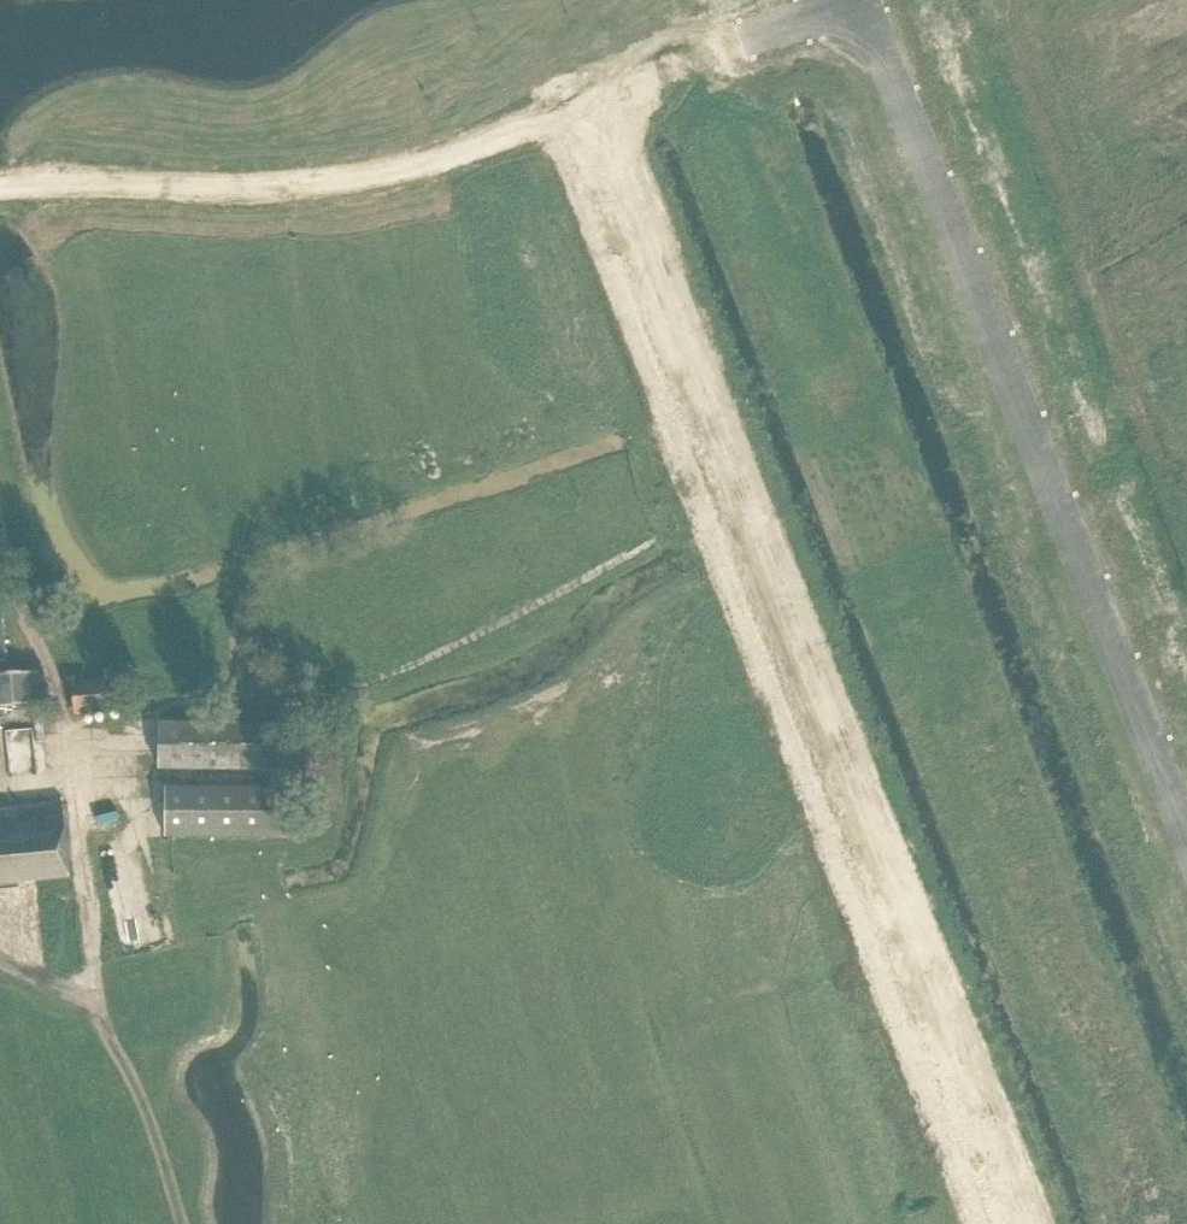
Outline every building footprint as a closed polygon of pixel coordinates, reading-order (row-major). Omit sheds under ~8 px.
[(40,701),(37,672),(0,676),(0,705),(40,701)] [(72,684),(74,716),(122,712),(118,679),(72,684)] [(160,770),(279,772),(280,727),(160,726),(160,770)] [(164,836),(285,838),(286,789),(165,788),(164,836)] [(70,878),(63,801),(0,807),(0,885),(70,878)]
